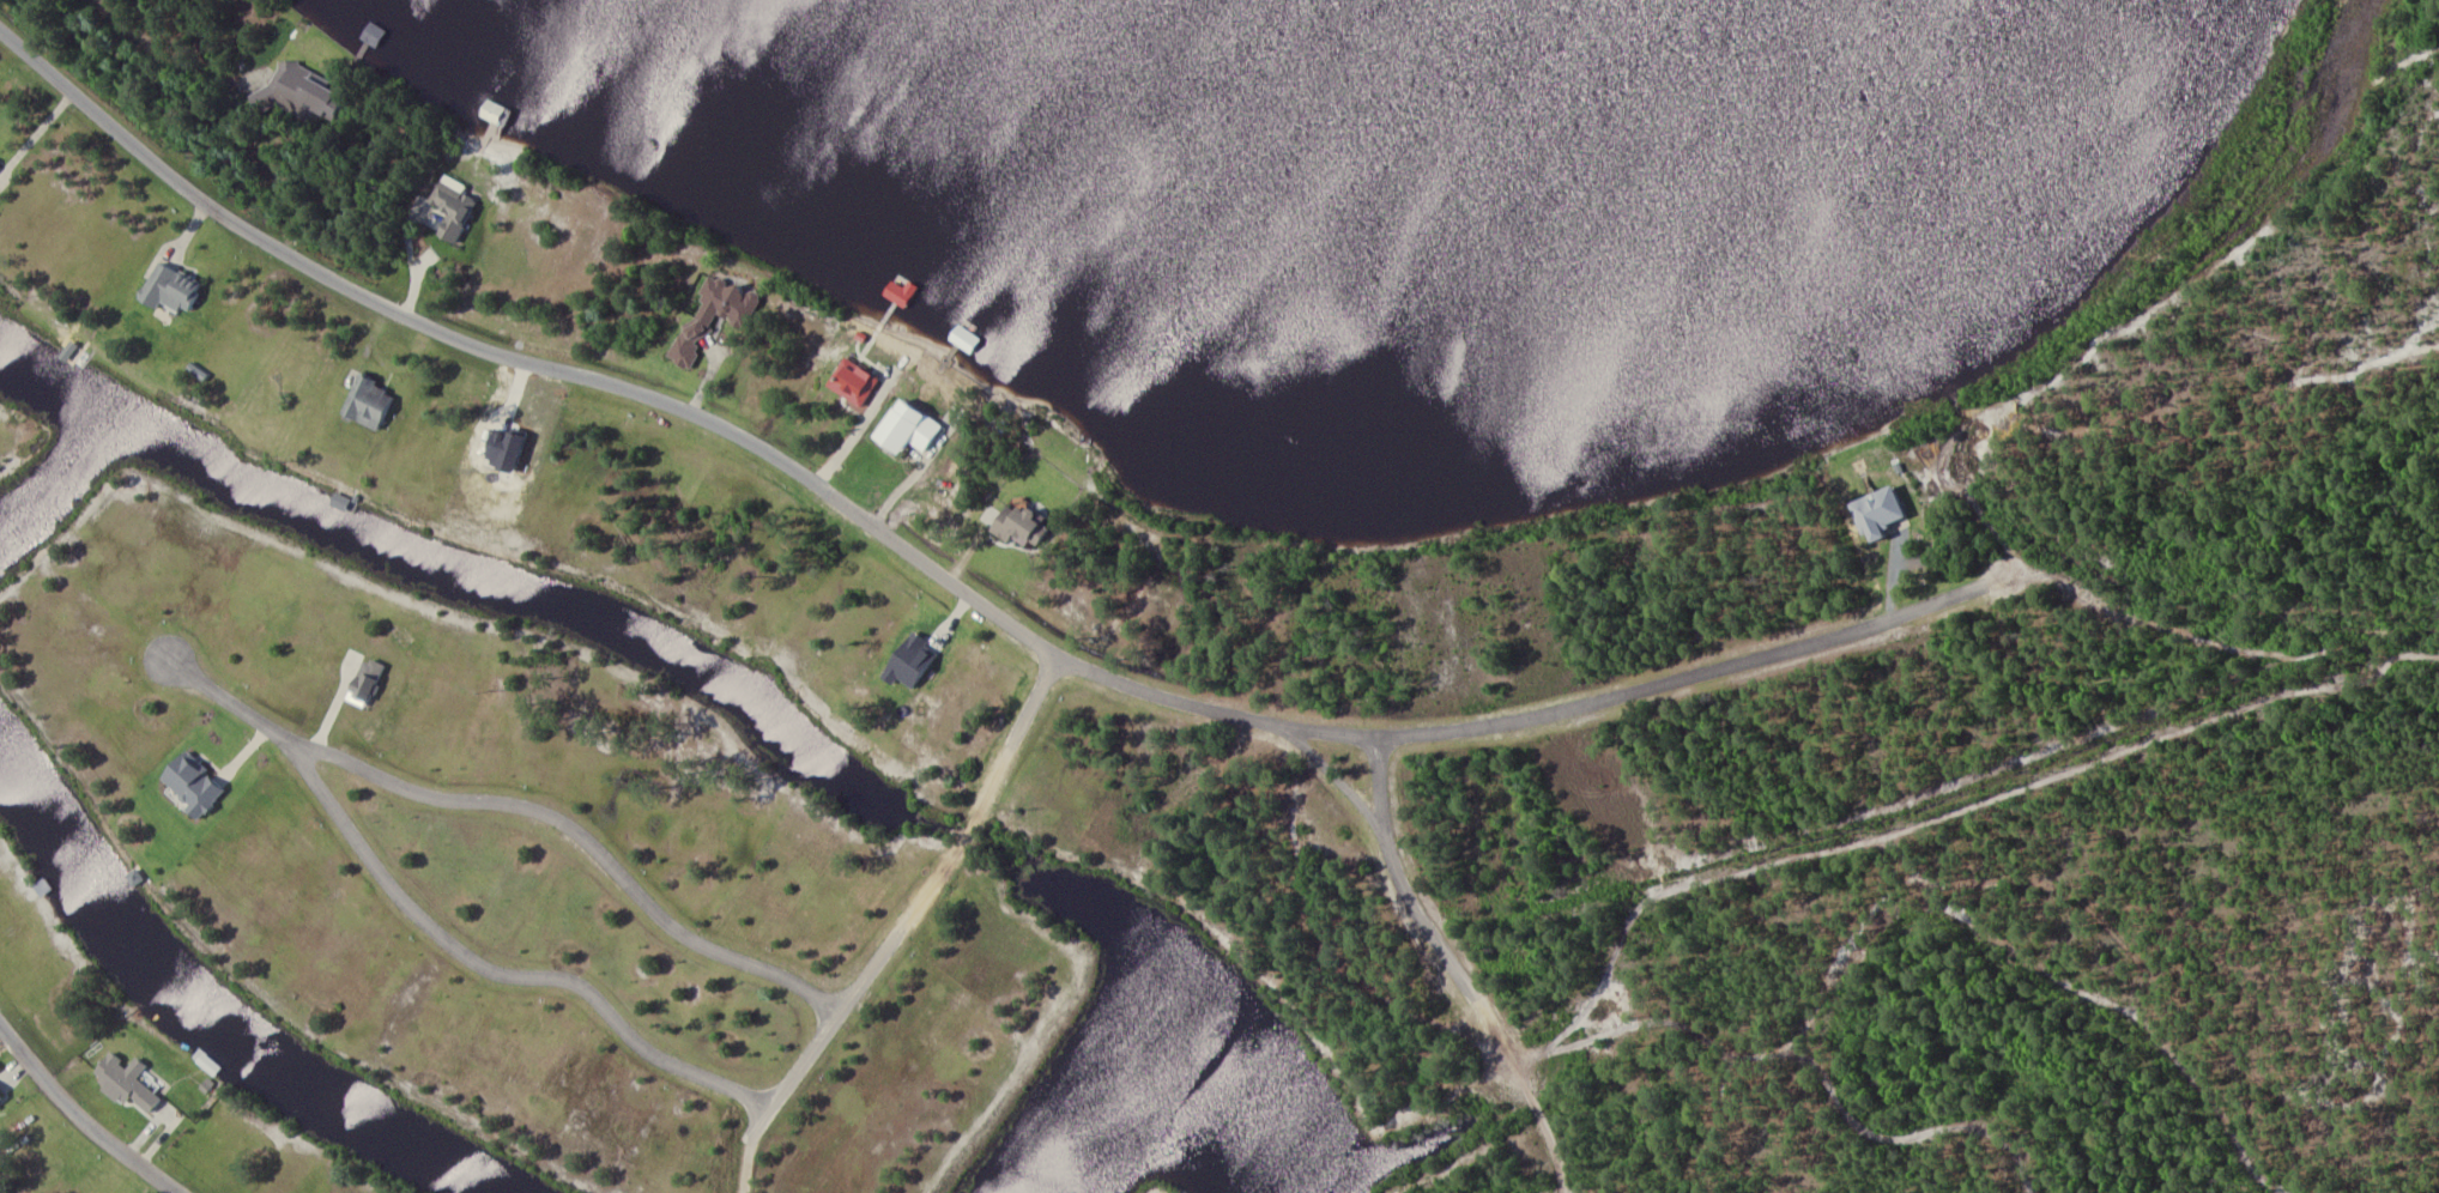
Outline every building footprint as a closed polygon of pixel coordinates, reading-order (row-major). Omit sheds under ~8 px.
[(349,94),(280,58),(255,106),(269,113),(274,105),(315,126),(320,115),(334,122),(349,94)] [(426,205),(447,216),(436,236),(454,245),(478,201),(462,193),(466,187),(442,174),(426,205)] [(184,320),(201,284),(164,266),(146,301),(184,320)] [(671,362),(691,370),(714,313),(735,321),(746,291),(705,275),(671,362)] [(864,410),(881,381),(842,358),(825,387),(864,410)] [(345,417),(376,431),(395,390),(365,375),(345,417)] [(923,453),(940,426),(897,399),(871,440),(899,457),(908,443),(923,453)] [(1848,505),(1868,546),(1890,536),(1886,528),(1906,518),(1891,485),(1848,505)] [(1032,555),(1050,527),(1016,505),(1006,522),(998,516),(990,528),(1032,555)] [(98,1086),(123,1107),(130,1098),(149,1113),(163,1096),(138,1076),(146,1067),(136,1058),(128,1067),(109,1052),(93,1072),(103,1080),(98,1086)]
